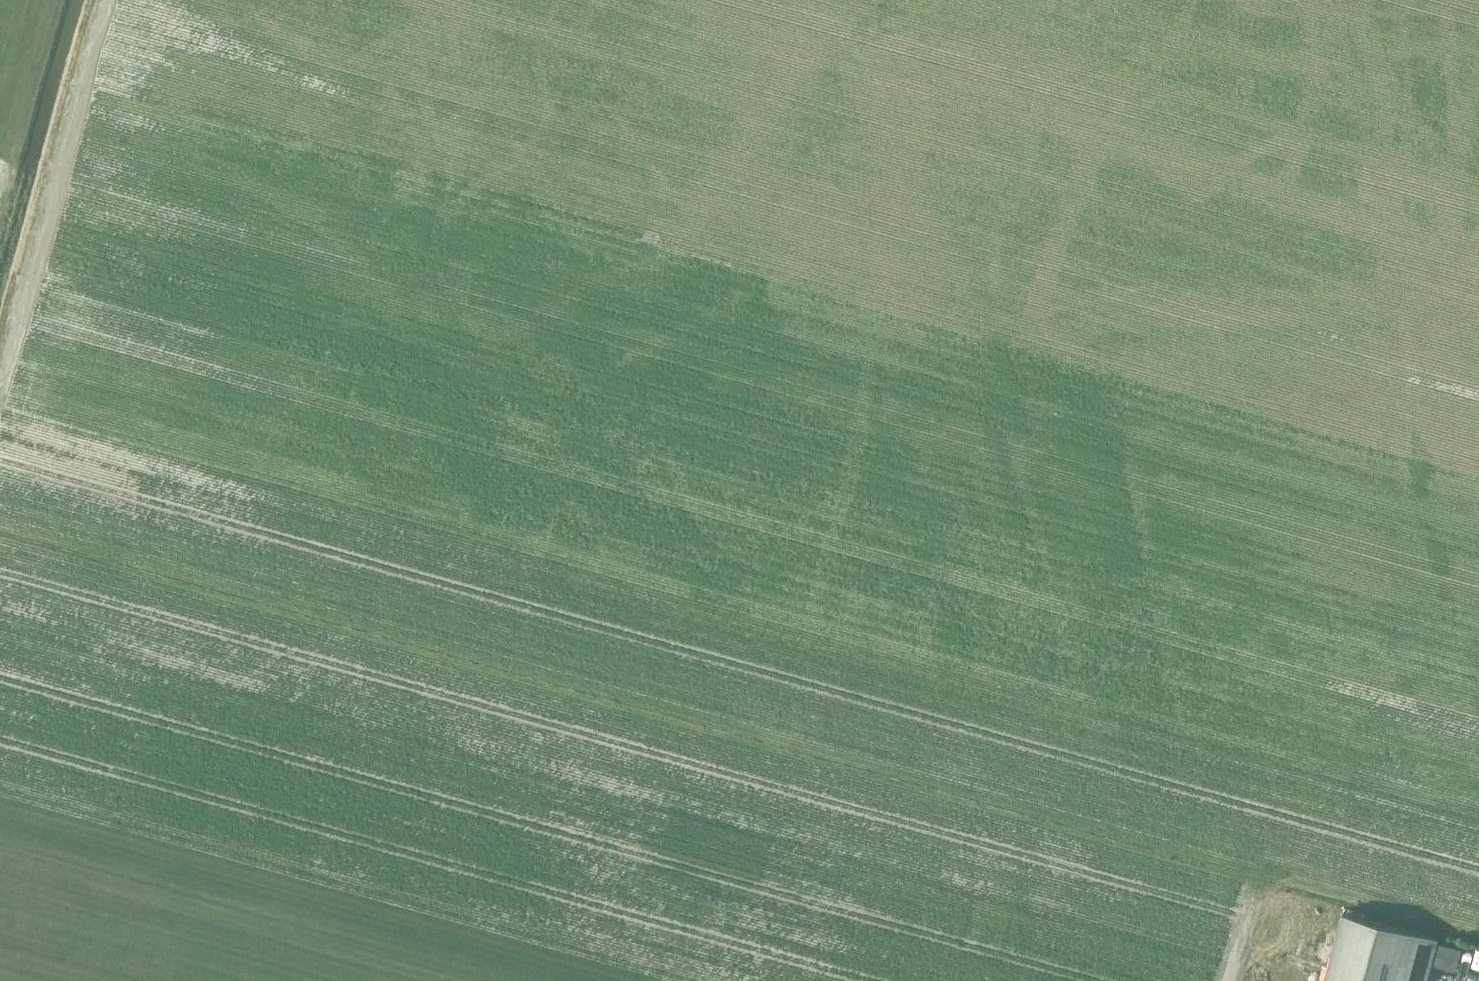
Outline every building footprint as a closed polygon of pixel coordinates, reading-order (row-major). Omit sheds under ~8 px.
[(1268,889),(1244,980),(1424,980),(1435,940),(1352,918),(1354,912),(1268,889)] [(1462,949),(1438,942),(1432,964),(1456,971),(1462,949)]
